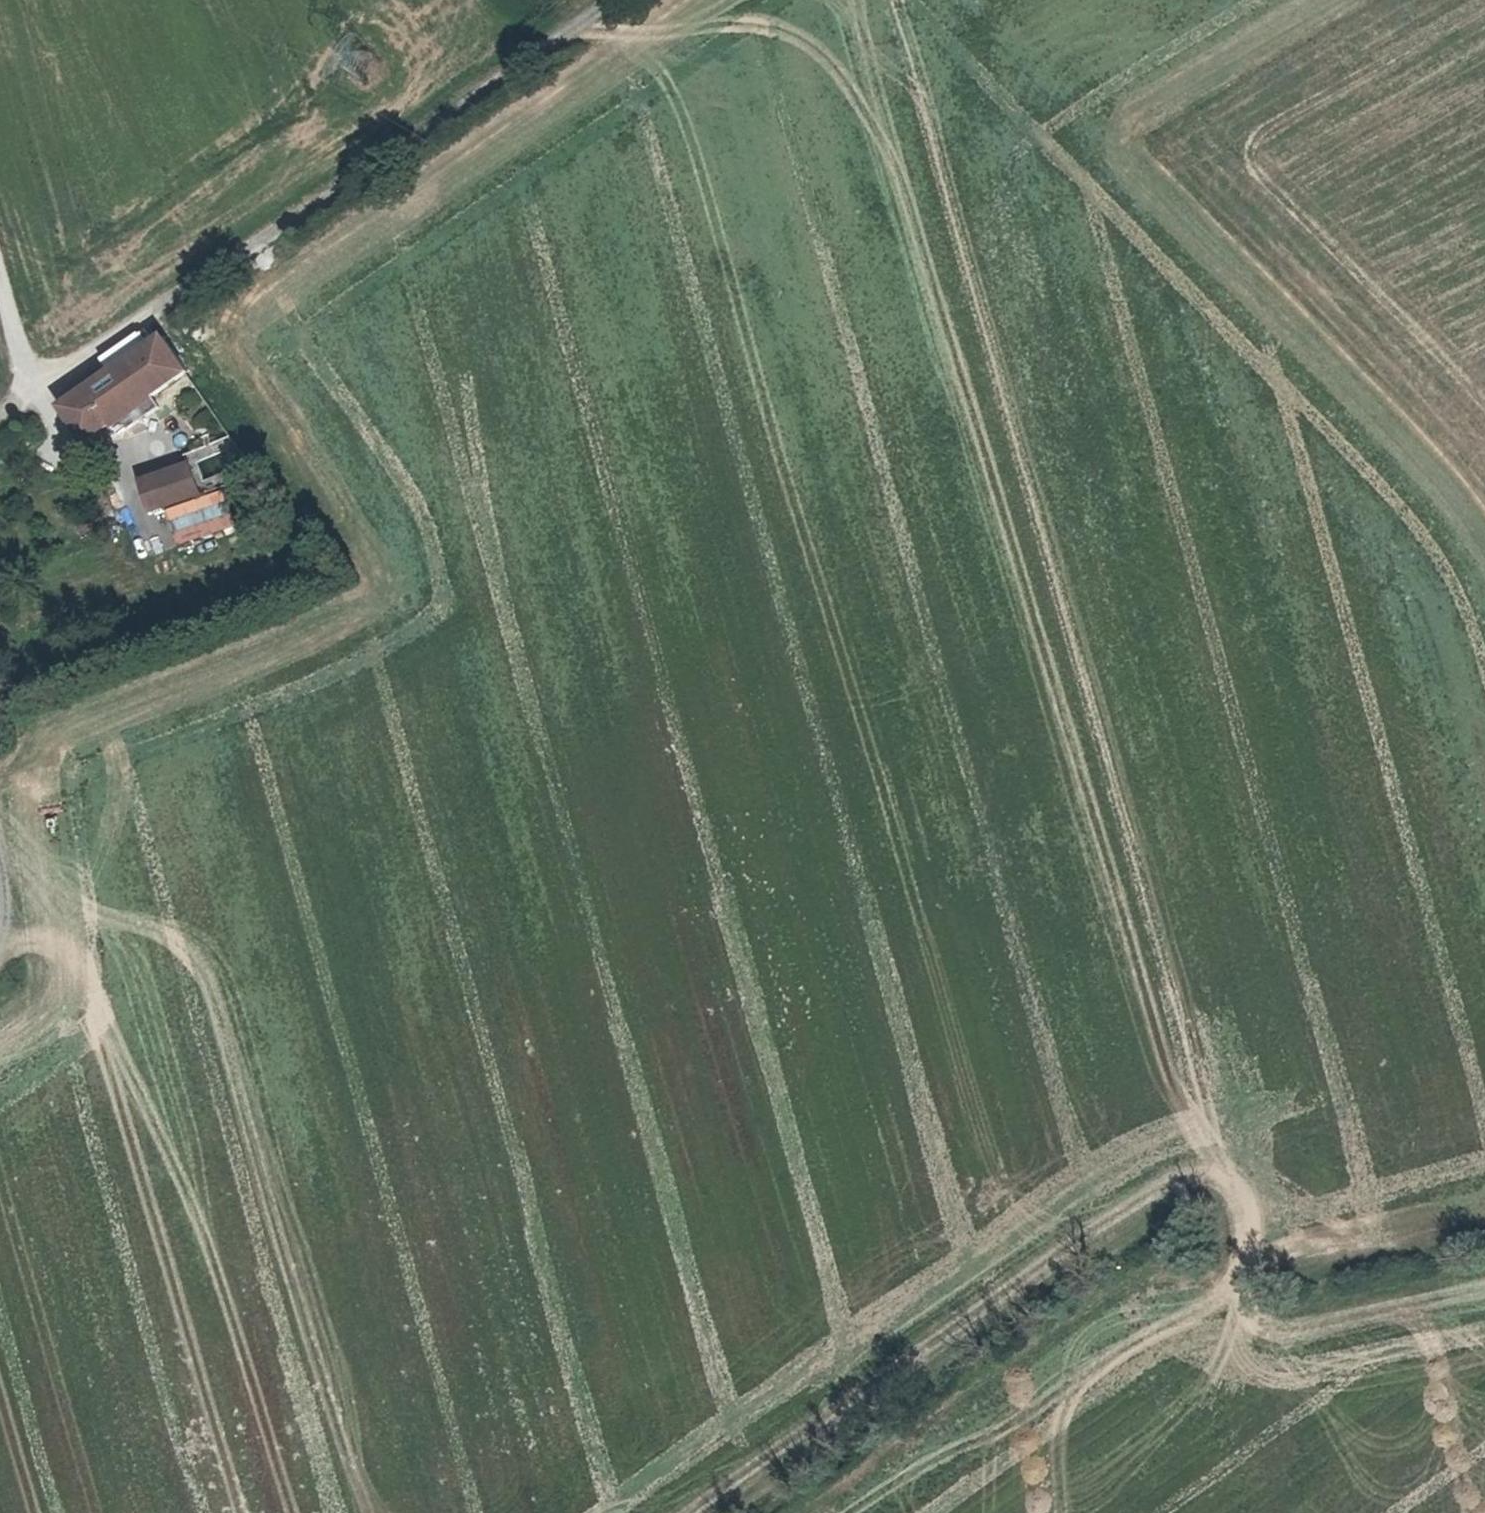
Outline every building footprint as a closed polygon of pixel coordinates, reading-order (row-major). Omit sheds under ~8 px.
[(168,379),(147,347),(49,416),(72,450),(97,432),(137,404),(170,381),(168,379)] [(137,404),(97,432),(106,444),(145,416),(137,404)] [(166,477),(117,494),(126,524),(177,506),(166,477)]
